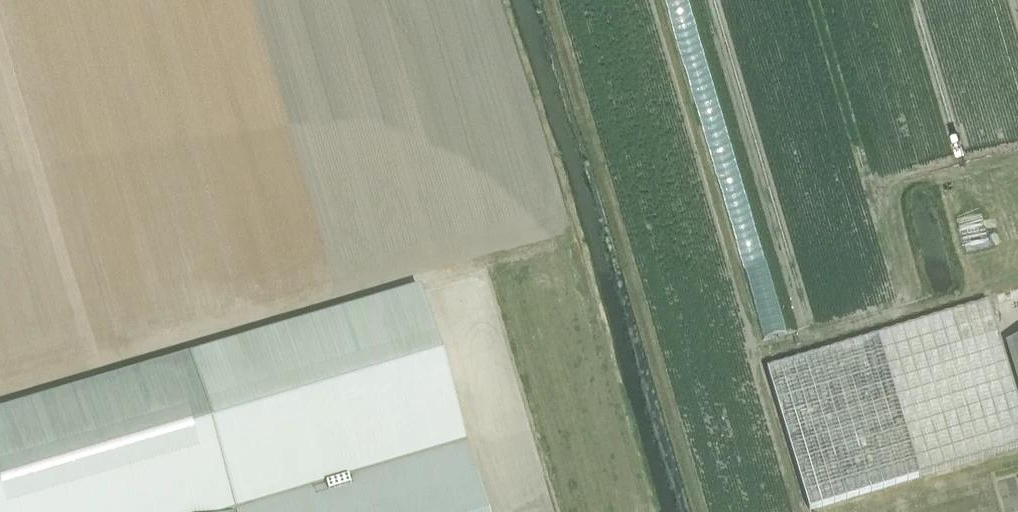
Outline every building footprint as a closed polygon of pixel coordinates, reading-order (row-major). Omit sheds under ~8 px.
[(807,511),(1017,448),(1017,397),(990,304),(765,370),(807,511)] [(1017,383),(1017,342),(1007,345),(1017,383)] [(0,414),(0,511),(237,511),(190,358),(0,414)] [(247,511),(487,511),(467,446),(247,511)]
